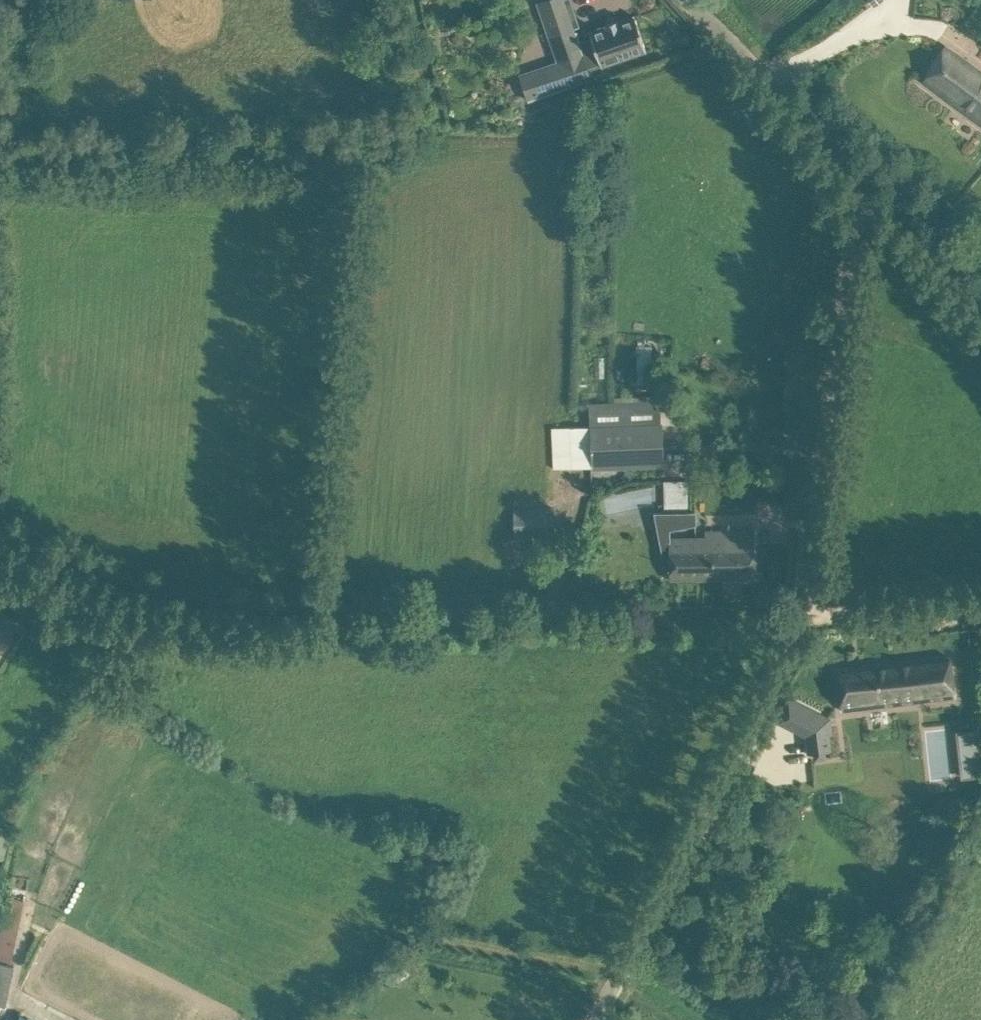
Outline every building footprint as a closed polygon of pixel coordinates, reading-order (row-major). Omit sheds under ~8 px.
[(541,5),(560,62),(551,65),(559,87),(564,86),(584,80),(584,79),(589,77),(589,79),(591,78),(587,68),(588,67),(601,63),(602,66),(602,65),(645,50),(645,51),(647,50),(634,15),(633,15),(633,16),(619,21),(618,19),(605,24),(605,26),(603,26),(590,31),(590,30),(589,30),(591,37),(580,41),(578,42),(573,28),(575,28),(580,26),(571,0),(556,0),(541,5)] [(980,123),(980,70),(947,46),(923,80),(950,101),(980,123)] [(654,363),(654,344),(639,343),(638,363),(654,363)] [(660,401),(588,405),(590,467),(663,463),(660,401)] [(554,469),(590,467),(588,405),(551,407),(554,469)] [(683,481),(664,480),(663,511),(682,511),(683,481)] [(554,506),(513,507),(514,539),(555,538),(554,506)] [(755,530),(726,531),(726,545),(714,545),(714,564),(721,564),(721,577),(735,577),(755,577),(755,530)] [(670,573),(670,578),(721,577),(721,564),(714,564),(714,545),(726,545),(726,531),(705,531),(705,538),(660,539),(667,573),(670,573)] [(842,710),(861,708),(954,696),(949,656),(837,669),(842,710)] [(789,698),(777,720),(804,735),(807,753),(828,750),(826,734),(830,734),(828,718),(802,704),(790,698),(789,698)] [(974,728),(956,730),(961,775),(979,773),(974,728)] [(24,899),(8,895),(0,934),(0,1003),(7,1004),(15,964),(11,963),(24,899)]
